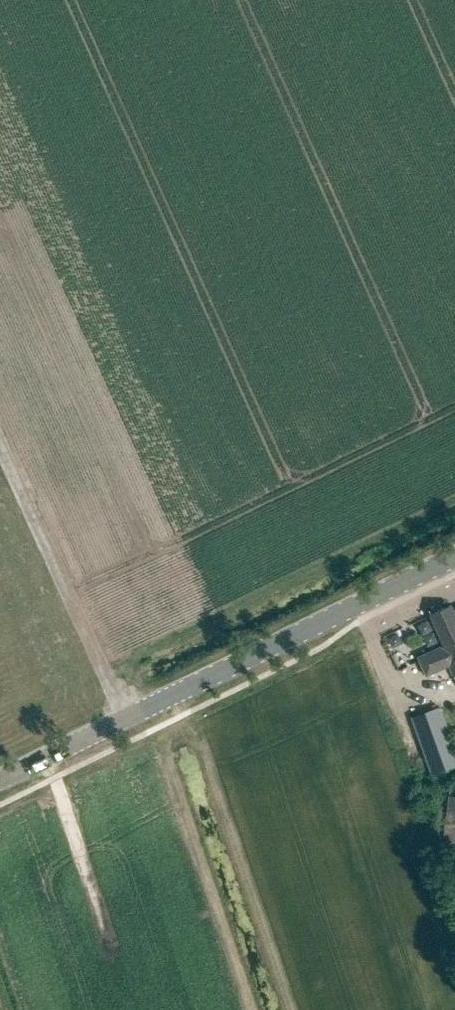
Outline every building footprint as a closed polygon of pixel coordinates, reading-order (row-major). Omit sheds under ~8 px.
[(444,646),(418,657),(427,676),(449,666),(454,678),(454,614),(451,605),(430,614),(444,646)] [(454,768),(454,747),(441,708),(411,719),(436,786),(448,782),(445,772),(454,768)] [(449,801),(444,845),(454,846),(454,801),(449,801)]
